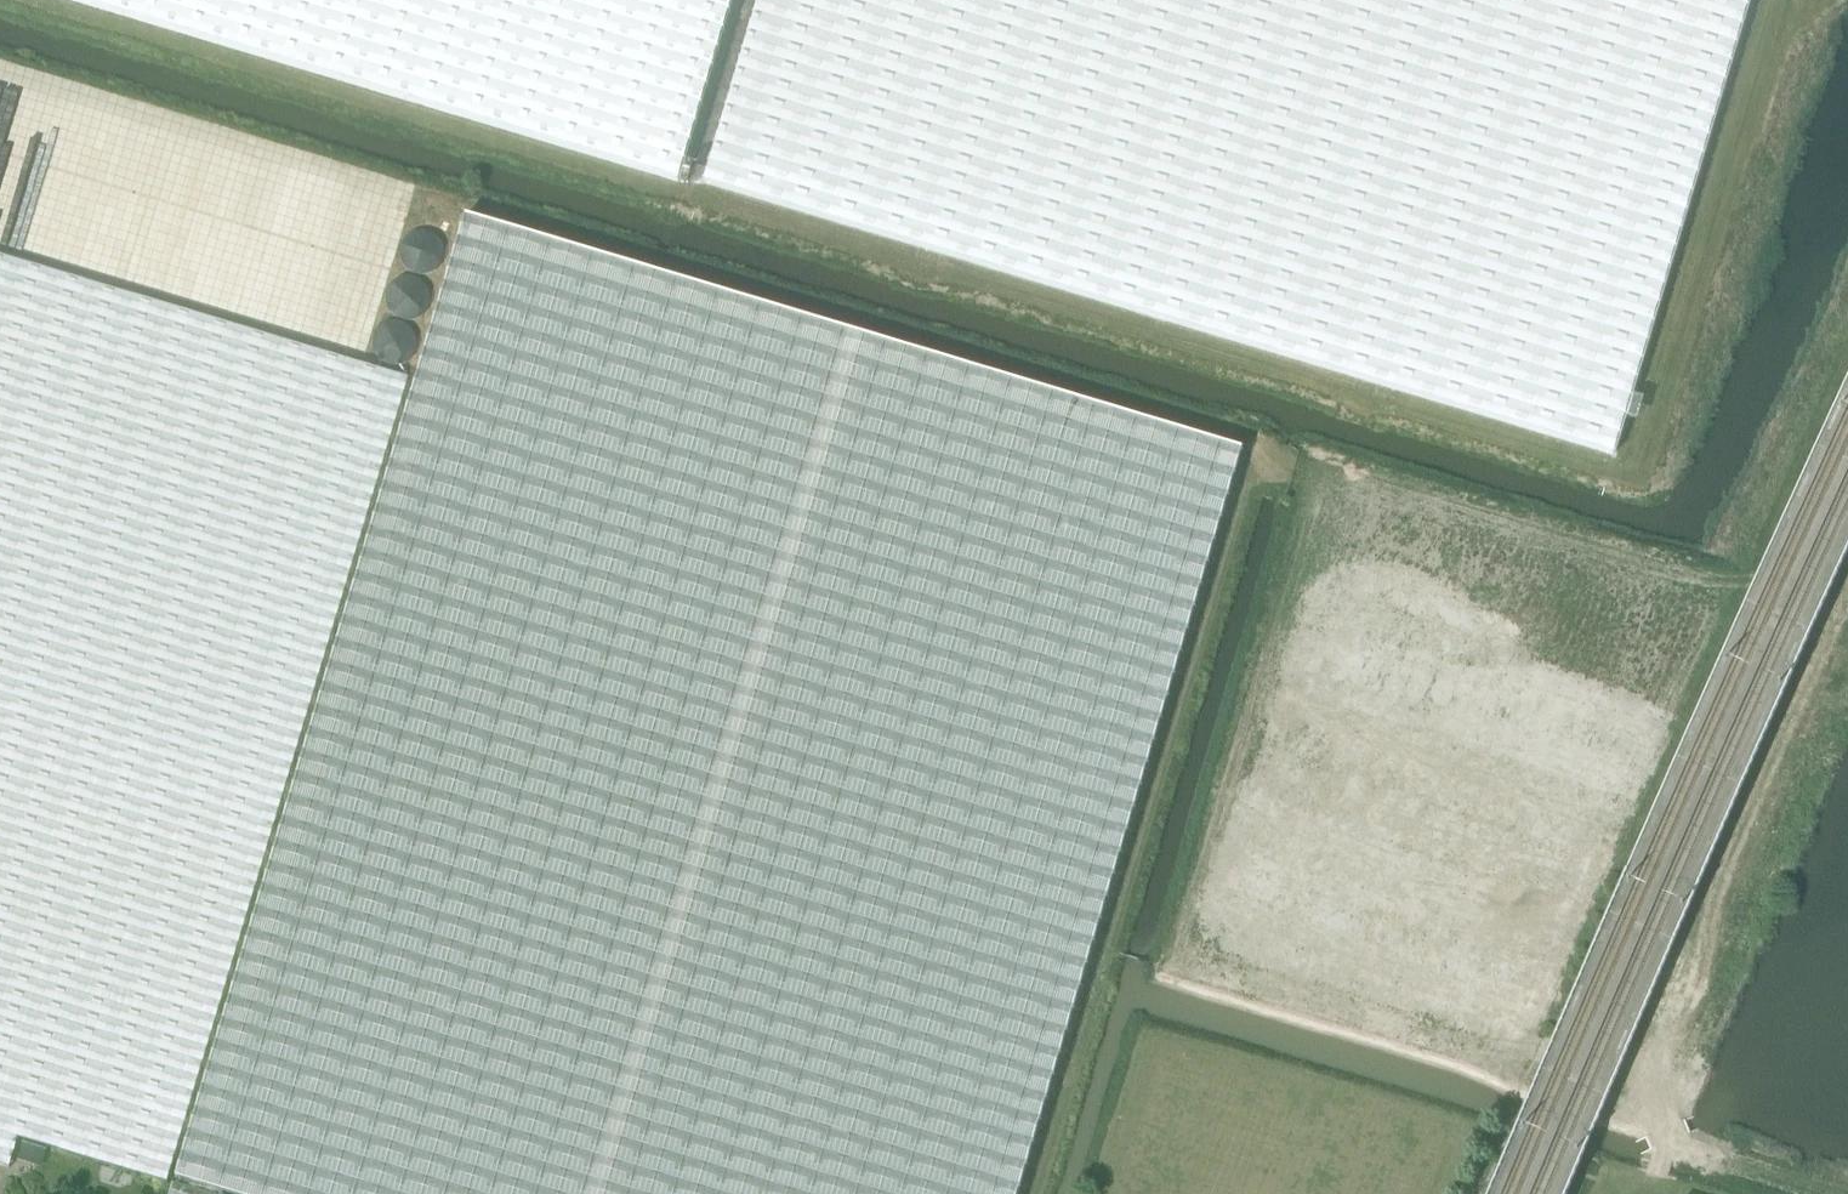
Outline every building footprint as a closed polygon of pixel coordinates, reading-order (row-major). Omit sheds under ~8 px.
[(678,181),(732,0),(72,0),(678,181)] [(704,182),(1271,352),(1613,454),(1749,0),(759,0),(704,182)] [(1242,448),(466,215),(176,1177),(234,1193),(1017,1193),(1242,448)] [(933,266),(936,254),(922,250),(919,261),(933,266)] [(21,1139),(167,1182),(409,378),(0,255),(0,1133),(21,1139)] [(1370,396),(1373,385),(1359,381),(1356,392),(1370,396)] [(21,1139),(0,1133),(0,1164),(13,1168),(21,1139)]
